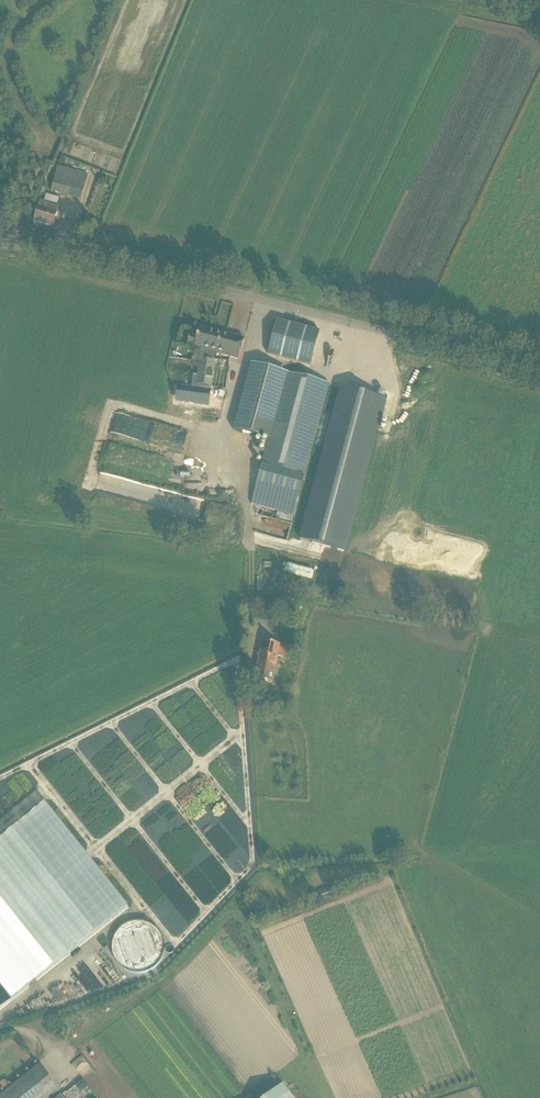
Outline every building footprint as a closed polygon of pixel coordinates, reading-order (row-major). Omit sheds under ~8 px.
[(106,172),(124,176),(126,162),(109,159),(106,172)] [(81,200),(88,174),(59,166),(51,191),(81,200)] [(53,227),(56,217),(59,206),(40,201),(37,211),(34,222),(53,227)] [(310,366),(318,332),(276,321),(267,354),(310,366)] [(190,336),(188,345),(195,347),(217,353),(217,354),(239,360),(245,339),(223,333),(222,335),(200,329),(197,337),(190,336)] [(197,386),(211,387),(214,362),(200,361),(198,372),(197,386)] [(234,431),(268,440),(266,448),(251,504),(294,516),(309,460),(329,384),(286,373),(251,364),(234,431)] [(301,540),(344,552),(385,399),(342,388),(301,540)] [(171,473),(174,461),(110,444),(106,460),(141,468),(143,457),(154,460),(154,458),(165,460),(162,470),(171,473)] [(272,627),(272,621),(274,615),(254,611),(254,624),(272,627)] [(263,642),(256,679),(272,683),(273,683),(278,656),(279,654),(296,657),(298,649),(287,647),(273,644),(263,642)] [(0,841),(0,987),(11,1001),(94,936),(127,908),(45,805),(0,841)] [(328,888),(318,892),(320,899),(321,901),(331,897),(331,896),(330,895),(328,889),(328,888)] [(107,939),(100,945),(104,950),(111,944),(107,939)] [(10,1003),(11,1001),(0,987),(0,1010),(10,1003)] [(59,1092),(39,1066),(6,1092),(0,1097),(52,1097),(59,1092)] [(0,1085),(0,1086),(3,1090),(9,1085),(6,1081),(0,1085)] [(84,1081),(77,1086),(81,1092),(88,1087),(84,1081)] [(289,1094),(283,1085),(267,1097),(292,1097),(289,1094)]
